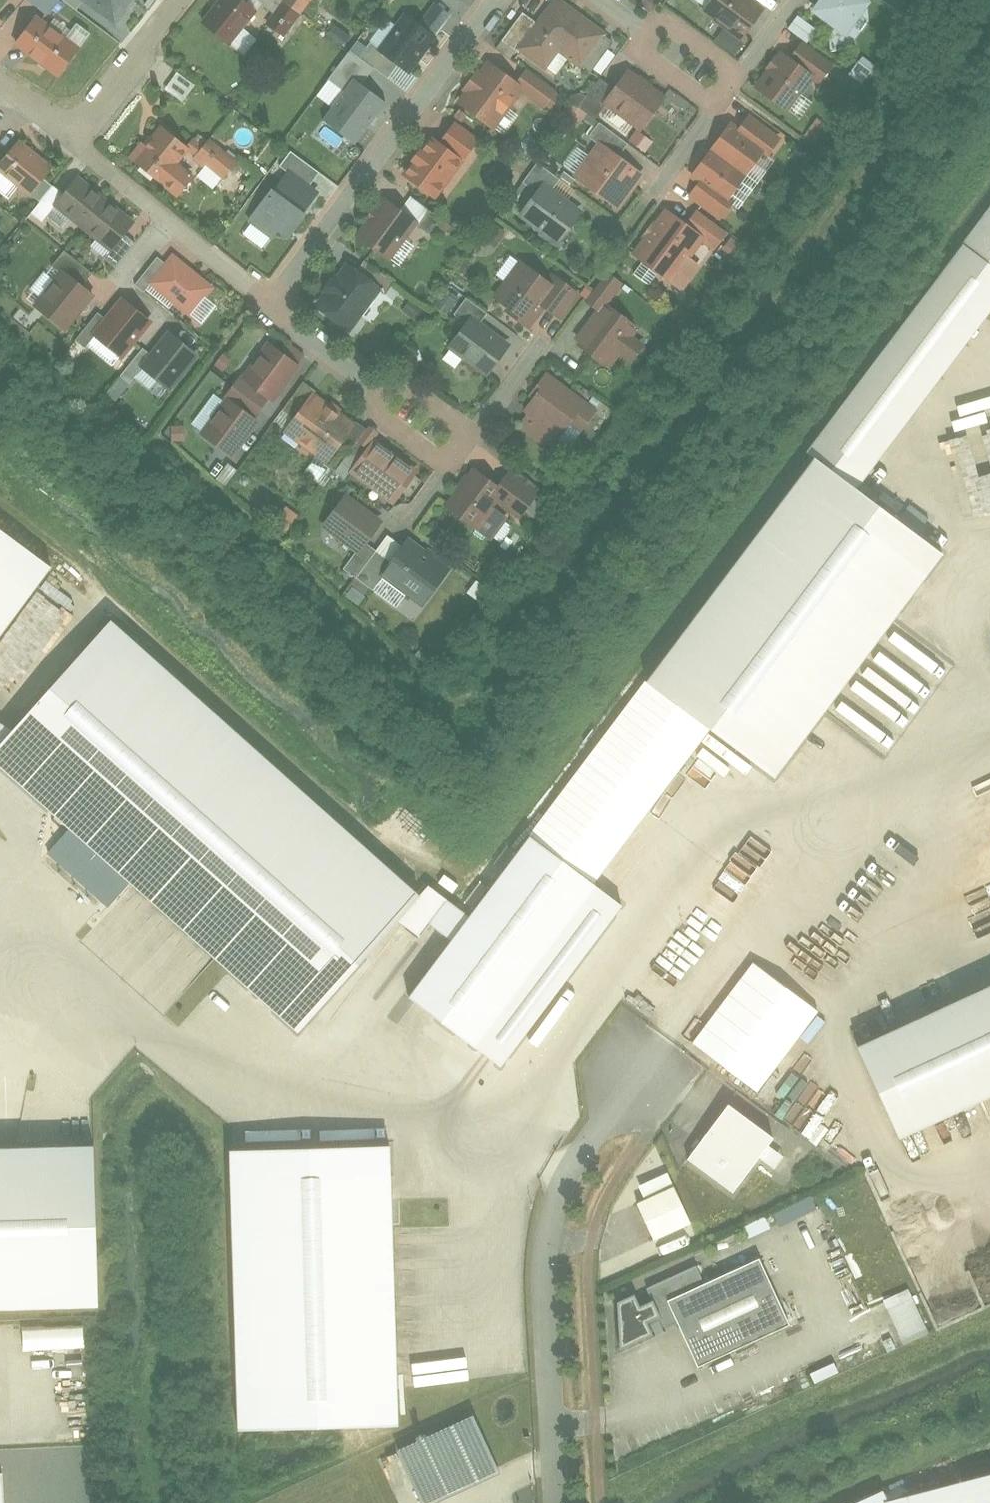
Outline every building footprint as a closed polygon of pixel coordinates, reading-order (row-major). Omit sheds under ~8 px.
[(58,11),(66,0),(43,0),(58,11)] [(112,27),(133,0),(77,0),(112,27)] [(198,12),(241,45),(256,26),(241,15),(253,0),(207,0),(198,12)] [(260,14),(279,28),(300,0),(268,0),(269,1),(260,14)] [(540,67),(547,56),(557,63),(568,48),(580,56),(607,19),(581,0),(541,0),(535,8),(523,0),(519,0),(505,20),(507,31),(524,43),(518,51),(523,55),(540,67)] [(697,1),(738,30),(759,0),(698,0),(697,1)] [(843,22),(860,0),(814,0),(843,22)] [(35,2),(12,32),(54,64),(77,33),(35,2)] [(816,15),(797,2),(787,16),(806,29),(816,15)] [(408,71),(449,16),(435,5),(419,26),(406,17),(380,50),(408,71)] [(766,55),(750,75),(795,110),(812,87),(804,81),(808,75),(815,81),(836,54),(802,28),(796,35),(787,28),(777,42),(772,38),(762,52),(766,55)] [(586,100),(577,94),(540,67),(523,55),(516,65),(488,45),(478,59),(474,56),(462,73),(466,76),(455,91),(492,118),(494,116),(503,123),(518,102),(509,95),(519,81),(542,98),(544,94),(574,116),(586,100)] [(874,60),(857,47),(846,62),(863,75),(874,60)] [(640,118),(666,82),(625,52),(611,72),(599,64),(577,94),(586,100),(594,106),(604,92),(640,118)] [(193,73),(174,58),(158,78),(177,93),(193,73)] [(338,66),(327,80),(342,91),(352,77),(338,66)] [(386,102),(354,78),(323,120),(355,144),(386,102)] [(729,105),(686,160),(696,168),(685,182),(716,206),(728,191),(736,197),(756,171),(744,161),(762,138),(768,142),(780,126),(747,100),(738,111),(729,105)] [(432,120),(400,163),(434,189),(479,127),(452,107),(439,126),(432,120)] [(568,169),(613,202),(644,159),(620,141),(628,130),(598,108),(588,122),(597,129),(586,144),(578,137),(566,154),(574,160),(568,169)] [(140,129),(126,146),(173,183),(193,158),(179,147),(190,133),(159,109),(142,131),(140,129)] [(17,122),(0,144),(0,161),(27,183),(53,151),(17,122)] [(206,126),(189,146),(201,156),(203,153),(220,167),(224,161),(243,176),(255,160),(237,146),(234,148),(206,126)] [(556,234),(584,198),(553,173),(558,166),(536,149),(520,170),(531,178),(513,201),(556,234)] [(136,206),(79,160),(74,166),(63,158),(44,182),(54,190),(52,193),(110,239),(104,246),(115,255),(135,230),(124,221),(136,206)] [(301,213),(317,192),(289,172),(274,192),(272,191),(250,220),(272,236),(278,229),(288,236),(304,215),(301,213)] [(384,182),(352,223),(387,250),(414,215),(427,225),(436,213),(444,220),(450,212),(448,211),(441,206),(440,208),(427,198),(428,197),(402,177),(393,189),(384,182)] [(726,217),(694,194),(685,206),(666,192),(629,243),(638,250),(629,263),(647,276),(656,263),(680,280),(701,251),(690,243),(693,240),(704,247),(726,217)] [(441,206),(448,211),(454,203),(447,198),(441,206)] [(857,486),(989,310),(989,206),(807,448),(857,486)] [(753,218),(744,230),(749,234),(751,236),(760,224),(753,218)] [(744,230),(731,220),(720,235),(738,249),(749,234),(744,230)] [(214,273),(171,239),(163,249),(156,244),(135,271),(145,279),(148,275),(187,307),(190,304),(201,312),(216,293),(205,284),(214,273)] [(64,322),(95,283),(83,274),(92,262),(63,240),(45,262),(43,260),(28,279),(30,281),(24,289),(31,294),(30,296),(64,322)] [(330,284),(316,302),(352,329),(365,312),(370,315),(379,303),(376,301),(382,292),(400,304),(402,301),(417,311),(425,300),(392,275),(395,270),(363,247),(358,254),(353,251),(344,264),(337,259),(323,278),(330,284)] [(519,247),(489,282),(505,295),(502,299),(526,318),(542,298),(556,309),(579,280),(551,258),(544,267),(519,247)] [(594,297),(571,327),(576,331),(574,334),(600,354),(603,352),(608,355),(619,341),(629,349),(644,330),(633,322),(637,317),(606,293),(623,271),(609,260),(586,290),(594,297)] [(449,302),(460,288),(444,275),(431,292),(447,305),(449,302)] [(153,307),(122,283),(98,314),(90,308),(74,329),(82,335),(85,332),(112,353),(119,344),(123,347),(153,307)] [(461,311),(444,334),(446,335),(441,342),(454,353),(459,346),(484,365),(511,331),(481,308),(486,301),(464,283),(460,288),(449,302),(461,311)] [(201,340),(168,315),(148,341),(141,335),(104,384),(112,390),(138,355),(171,380),(201,340)] [(270,392),(301,352),(270,327),(239,367),(235,364),(224,378),(228,382),(195,423),(227,448),(259,406),(254,402),(265,388),(270,392)] [(214,354),(223,361),(233,348),(224,341),(214,354)] [(595,396),(545,358),(526,382),(528,384),(517,399),(522,403),(514,414),(546,438),(559,422),(569,430),(595,396)] [(322,451),(355,410),(303,368),(279,397),(288,404),(279,416),(284,420),(279,427),(290,437),(296,430),(322,451)] [(338,451),(391,492),(417,458),(374,424),(377,420),(368,412),(338,451)] [(184,431),(184,414),(169,414),(169,430),(184,431)] [(473,454),(442,495),(489,530),(508,506),(492,494),(496,490),(517,505),(522,498),(539,511),(552,494),(535,481),(537,479),(505,455),(494,470),(473,454)] [(943,559),(816,466),(649,693),(712,741),(777,787),(943,559)] [(353,564),(374,538),(363,530),(382,507),(346,478),(318,514),(321,516),(315,524),(348,550),(343,556),(353,564)] [(297,505),(284,495),(267,516),(280,526),(297,505)] [(417,596),(450,554),(406,520),(398,530),(387,521),(374,538),(353,564),(355,566),(341,583),(355,594),(369,577),(380,586),(389,575),(417,596)] [(55,581),(0,540),(0,655),(55,581)] [(499,549),(483,548),(482,566),(497,568),(499,549)] [(420,899),(110,621),(0,744),(0,767),(299,1034),(420,899)] [(534,844),(597,892),(712,741),(649,693),(534,844)] [(413,1000),(479,1049),(597,892),(534,844),(413,1000)] [(821,1018),(755,969),(694,1052),(760,1100),(821,1018)] [(866,1055),(907,1145),(989,1107),(989,998),(866,1055)] [(727,1108),(689,1162),(731,1192),(769,1137),(727,1108)] [(99,1303),(92,1146),(0,1149),(0,1306),(99,1303)] [(232,1163),(237,1433),(397,1430),(392,1160),(232,1163)] [(687,1224),(671,1187),(635,1203),(651,1240),(687,1224)] [(773,1213),(779,1226),(817,1208),(810,1194),(773,1213)] [(678,1322),(698,1365),(792,1321),(760,1253),(709,1276),(701,1258),(645,1284),(652,1300),(662,1319),(665,1328),(678,1322)] [(662,1319),(652,1300),(640,1305),(634,1293),(617,1301),(620,1348),(652,1334),(649,1325),(662,1319)] [(21,1351),(84,1349),(83,1324),(20,1326),(21,1351)] [(399,1452),(424,1502),(425,1502),(495,1468),(470,1417),(399,1452)] [(889,1501),(889,1502),(989,1502),(989,1475),(889,1501)]
